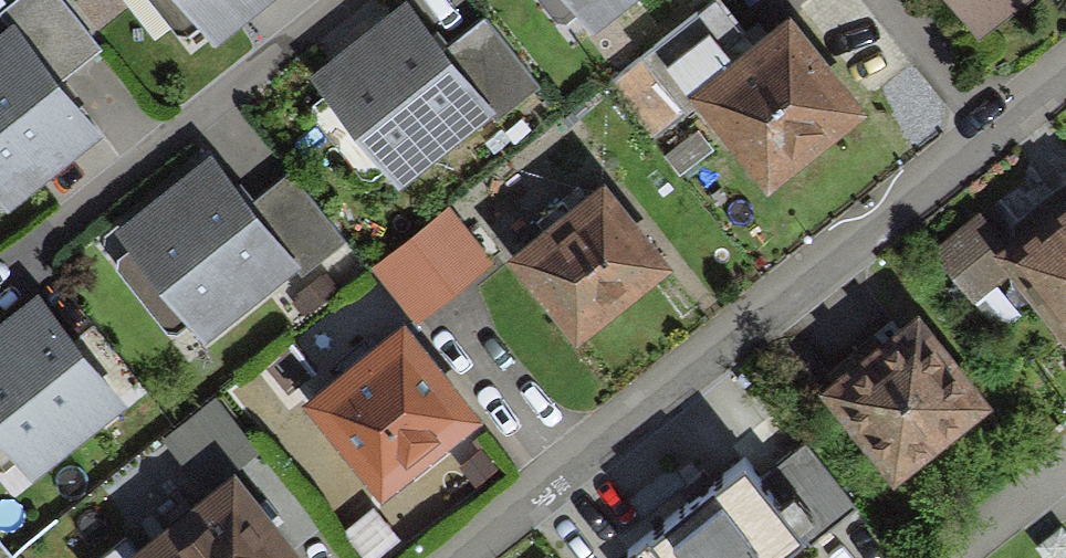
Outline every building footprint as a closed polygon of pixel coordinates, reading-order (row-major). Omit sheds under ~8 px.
[(205,26),(236,0),(183,0),(205,26)] [(590,21),(617,0),(574,0),(590,21)] [(402,5),(312,78),(392,176),(482,104),(402,5)] [(0,29),(0,199),(100,127),(19,15),(0,29)] [(780,26),(696,95),(763,178),(848,110),(780,26)] [(212,149),(108,230),(195,340),(299,259),(212,149)] [(626,149),(507,233),(574,326),(692,242),(626,149)] [(388,252),(419,293),(480,248),(450,207),(388,252)] [(1007,250),(1064,326),(1065,324),(1065,207),(1007,250)] [(0,323),(0,497),(2,500),(106,419),(19,309),(0,323)] [(917,326),(832,389),(890,468),(976,406),(917,326)] [(398,334),(313,397),(372,477),(458,415),(398,334)] [(133,557),(284,557),(286,557),(228,484),(133,557)] [(628,549),(635,557),(755,557),(702,491),(628,549)]
